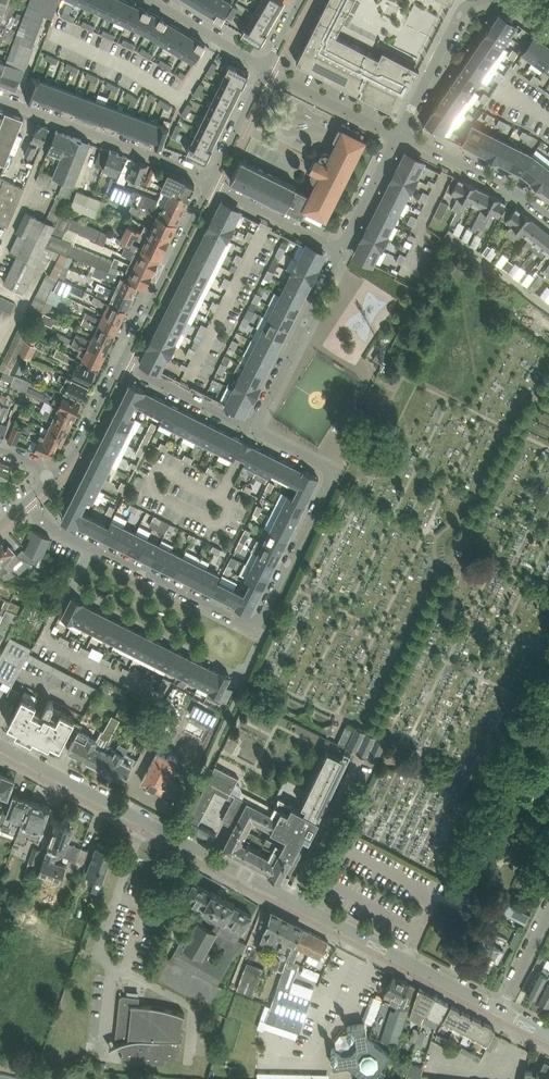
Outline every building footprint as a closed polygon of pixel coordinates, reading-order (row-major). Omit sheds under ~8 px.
[(6,61),(0,59),(0,85),(17,91),(21,80),(22,80),(34,47),(33,47),(45,15),(53,18),(59,0),(30,0),(6,61)] [(16,5),(13,4),(3,0),(0,0),(0,11),(12,15),(16,5)] [(100,0),(88,0),(86,4),(96,9),(100,0)] [(112,0),(100,0),(96,9),(106,14),(112,0)] [(124,0),(112,0),(106,14),(116,18),(124,0)] [(134,5),(129,2),(129,1),(126,0),(124,0),(116,18),(126,23),(134,5)] [(219,0),(206,0),(202,7),(207,10),(207,11),(211,14),(219,0)] [(228,0),(219,0),(211,14),(221,20),(225,14),(232,2),(228,0)] [(278,12),(284,1),(282,0),(262,0),(261,2),(278,12)] [(383,49),(379,56),(336,35),(339,30),(344,20),(348,23),(354,13),(349,10),(350,7),(355,9),(360,0),(327,0),(297,61),(397,112),(419,68),(383,49)] [(278,12),(261,2),(255,12),(273,22),(276,17),(275,17),(278,12)] [(136,27),(145,8),(140,6),(139,7),(134,5),(126,23),(136,27)] [(146,32),(156,14),(145,8),(136,27),(146,32)] [(12,15),(0,11),(0,23),(8,26),(12,15)] [(492,24),(510,36),(518,25),(512,21),(513,20),(501,11),(492,24)] [(273,22),(255,12),(249,22),(267,32),(266,31),(269,27),(270,27),(273,22)] [(156,38),(167,20),(156,14),(146,32),(156,38)] [(165,43),(176,26),(171,23),(171,24),(166,21),(167,20),(156,38),(165,43)] [(267,32),(249,22),(246,26),(242,32),(249,36),(261,43),(267,32)] [(8,26),(0,23),(0,35),(4,36),(8,26)] [(485,34),(503,47),(510,36),(492,24),(485,34)] [(175,49),(185,32),(180,29),(180,28),(176,26),(165,43),(175,49)] [(184,55),(195,37),(190,34),(190,35),(185,32),(175,49),(184,55)] [(503,47),(485,34),(477,45),(495,57),(503,47)] [(535,35),(522,53),(533,60),(546,42),(535,35)] [(202,50),(205,43),(195,37),(184,55),(194,61),(201,50),(202,50)] [(544,68),(548,61),(548,45),(546,42),(533,60),(544,68)] [(495,57),(477,45),(470,56),(488,68),(495,57)] [(401,50),(398,56),(408,62),(411,56),(401,50)] [(488,68),(470,56),(463,67),(481,79),(488,68)] [(228,70),(225,74),(244,84),(245,81),(249,72),(237,66),(238,66),(230,62),(227,70),(228,70)] [(211,76),(215,69),(210,67),(206,73),(211,76)] [(455,77),(473,90),(481,79),(463,67),(455,77)] [(244,84),(225,74),(220,86),(238,95),(241,90),(240,89),(243,84),(244,84)] [(37,98),(44,81),(33,77),(26,95),(32,97),(37,99),(37,98)] [(448,88),(466,101),(473,90),(455,77),(448,88)] [(48,103),(54,85),(44,81),(37,98),(43,100),(42,101),(48,103)] [(58,106),(65,88),(54,85),(48,103),(53,105),(53,104),(58,106)] [(236,100),(238,95),(220,86),(215,96),(232,105),(233,103),(235,100),(236,100)] [(198,96),(202,90),(198,87),(194,94),(198,96)] [(68,111),(75,92),(65,88),(58,106),(63,108),(63,109),(68,111)] [(466,101),(448,88),(441,99),(459,111),(466,101)] [(131,99),(134,95),(128,91),(125,96),(131,99)] [(79,114),(86,96),(75,92),(68,111),(74,113),(74,112),(79,114)] [(89,118),(96,100),(86,96),(79,114),(84,115),(84,116),(89,118)] [(231,107),(232,105),(215,96),(210,107),(228,116),(231,111),(230,110),(231,107)] [(164,107),(167,102),(161,98),(158,103),(164,107)] [(433,110),(451,122),(459,111),(441,99),(433,110)] [(100,121),(106,104),(96,100),(89,118),(94,120),(95,119),(100,121)] [(110,126),(117,108),(106,104),(100,121),(105,123),(104,124),(110,126)] [(225,121),(228,116),(210,107),(204,117),(222,126),(223,124),(225,121)] [(121,129),(127,112),(117,108),(110,126),(115,128),(116,127),(121,129)] [(186,117),(190,110),(185,108),(182,114),(186,117)] [(20,128),(24,117),(13,113),(5,110),(0,124),(1,125),(0,127),(0,161),(6,164),(20,128)] [(438,132),(439,130),(444,133),(451,122),(433,110),(423,125),(431,129),(432,128),(436,131),(436,132),(437,131),(438,132)] [(131,134),(137,116),(127,112),(121,129),(125,131),(125,132),(131,134)] [(141,137),(148,119),(137,116),(131,134),(136,136),(136,135),(141,137)] [(221,128),(222,126),(204,117),(199,128),(218,137),(220,132),(219,131),(221,128)] [(151,142),(158,123),(148,119),(141,137),(146,139),(146,140),(151,142)] [(42,143),(49,127),(48,127),(38,123),(25,153),(32,156),(38,141),(42,143)] [(169,127),(158,123),(151,142),(152,142),(162,146),(169,127)] [(331,154),(326,152),(321,154),(318,152),(308,171),(311,173),(313,179),(318,181),(310,196),(296,188),(297,186),(241,158),(230,179),(303,213),(306,206),(325,216),(364,139),(362,138),(364,134),(342,123),(334,138),(338,140),(331,154)] [(475,149),(485,130),(472,123),(463,143),(475,149)] [(215,143),(218,137),(199,128),(194,139),(212,147),(214,142),(215,143)] [(57,162),(68,134),(58,130),(56,130),(52,140),(49,149),(47,155),(53,158),(52,162),(57,164),(57,162)] [(448,136),(454,139),(457,133),(451,130),(448,136)] [(496,135),(485,130),(475,149),(486,155),(496,135)] [(75,184),(89,146),(90,143),(94,144),(79,138),(73,136),(68,134),(57,162),(57,164),(58,164),(54,176),(64,179),(65,180),(75,184)] [(508,141),(496,135),(486,155),(498,161),(508,141)] [(207,160),(212,148),(212,147),(194,139),(191,144),(190,144),(187,151),(194,155),(194,154),(207,160)] [(520,147),(508,141),(498,161),(510,167),(520,147)] [(102,147),(95,164),(103,167),(110,150),(100,146),(100,147),(102,147)] [(533,154),(520,147),(510,167),(521,173),(533,154)] [(110,150),(103,167),(111,170),(110,173),(117,176),(124,155),(110,150)] [(406,154),(400,165),(398,168),(397,168),(416,178),(417,178),(416,177),(423,162),(406,154)] [(532,180),(545,163),(533,154),(521,173),(532,180)] [(145,172),(148,164),(135,159),(131,168),(128,174),(126,179),(134,182),(136,177),(144,181),(147,172),(145,172)] [(545,163),(532,180),(542,188),(548,179),(548,166),(545,163)] [(153,179),(157,170),(152,167),(148,176),(153,179)] [(416,178),(397,168),(398,169),(396,172),(395,172),(396,173),(394,176),(393,176),(394,177),(392,180),(391,179),(391,180),(411,189),(410,189),(412,186),(413,185),(412,185),(414,182),(415,181),(414,181),(416,178)] [(41,171),(38,180),(43,182),(47,173),(41,171)] [(165,182),(163,186),(171,190),(169,195),(186,203),(195,184),(189,181),(179,176),(169,172),(165,182)] [(47,173),(43,182),(48,184),(52,175),(47,173)] [(150,184),(153,179),(148,176),(145,182),(150,184)] [(0,178),(0,224),(8,227),(24,187),(0,177),(0,178)] [(457,211),(471,183),(459,177),(451,192),(459,196),(452,209),(457,211)] [(65,180),(61,188),(71,192),(75,184),(65,180)] [(411,189),(391,180),(392,181),(386,192),(388,193),(404,201),(410,189),(410,190),(411,189)] [(177,222),(181,213),(164,205),(165,203),(157,200),(158,198),(117,183),(111,196),(142,207),(148,209),(155,211),(157,213),(177,222)] [(456,224),(459,219),(468,200),(475,204),(483,189),(471,183),(457,211),(452,222),(456,224)] [(61,188),(59,193),(69,198),(71,192),(61,188)] [(97,216),(103,200),(78,189),(71,205),(97,216)] [(479,227),(495,195),(483,189),(475,204),(482,207),(471,230),(476,233),(479,227)] [(404,201),(388,193),(386,192),(381,203),(380,203),(398,213),(404,201)] [(59,193),(56,199),(66,203),(69,198),(59,193)] [(181,213),(186,203),(169,195),(165,203),(164,205),(181,213)] [(500,216),(507,201),(495,195),(479,227),(483,229),(491,212),(500,216)] [(56,199),(54,204),(64,208),(66,203),(56,199)] [(449,204),(442,200),(434,215),(442,219),(449,204)] [(222,203),(217,213),(215,217),(214,217),(213,217),(233,227),(233,226),(232,226),(240,211),(222,203)] [(398,213),(380,203),(380,204),(375,215),(376,216),(392,224),(398,213)] [(54,204),(51,209),(61,214),(62,212),(64,208),(54,204)] [(511,236),(527,214),(516,206),(513,210),(507,206),(502,216),(506,219),(513,224),(506,233),(510,236),(511,236)] [(51,209),(48,214),(59,219),(61,214),(51,209)] [(27,210),(16,230),(19,232),(26,235),(37,215),(27,210)] [(55,227),(46,245),(74,256),(93,264),(100,267),(123,276),(138,283),(143,286),(146,287),(148,282),(149,282),(155,268),(132,257),(129,262),(126,271),(112,265),(113,261),(104,258),(75,246),(71,244),(72,241),(63,237),(65,232),(69,228),(89,237),(94,226),(62,212),(61,214),(59,219),(56,225),(55,227)] [(177,222),(157,213),(156,215),(152,213),(149,220),(153,222),(151,226),(146,223),(146,224),(170,235),(177,222)] [(48,214),(46,220),(56,225),(59,219),(48,214)] [(547,232),(537,224),(538,223),(527,214),(511,236),(515,239),(521,231),(528,236),(529,237),(525,243),(534,249),(547,232)] [(26,235),(17,254),(37,264),(46,245),(56,225),(46,220),(37,215),(26,235)] [(392,224),(376,216),(375,215),(369,227),(368,226),(387,236),(387,235),(392,224)] [(233,227),(213,217),(214,218),(213,221),(212,221),(211,221),(212,222),(211,225),(210,224),(209,225),(211,226),(209,229),(208,228),(207,229),(227,238),(226,238),(228,234),(229,235),(229,234),(228,234),(230,231),(231,231),(231,230),(230,230),(232,227),(233,227)] [(170,235),(146,224),(143,230),(129,224),(122,237),(124,238),(124,239),(125,239),(134,243),(137,237),(145,241),(142,246),(161,254),(164,249),(170,235)] [(94,226),(89,237),(91,238),(91,239),(97,241),(102,230),(94,226)] [(387,236),(368,226),(368,227),(369,227),(367,230),(366,230),(366,231),(367,231),(365,234),(364,234),(365,235),(363,238),(362,238),(381,248),(381,247),(382,244),(383,244),(383,243),(384,240),(385,240),(385,239),(386,236),(387,236)] [(227,238),(207,229),(209,229),(203,241),(204,242),(220,250),(226,238),(227,239),(227,238)] [(19,232),(10,251),(17,254),(26,235),(19,232)] [(547,232),(534,249),(542,255),(546,250),(547,251),(548,253),(548,233),(547,232)] [(381,248),(362,238),(363,239),(356,254),(373,262),(380,248),(381,248)] [(161,254),(142,246),(142,247),(134,243),(125,239),(122,245),(124,246),(125,247),(123,253),(132,257),(155,268),(161,255),(161,254)] [(220,250),(204,242),(203,241),(197,253),(215,261),(220,250)] [(482,252),(486,255),(492,247),(488,244),(482,252)] [(70,266),(74,256),(46,245),(37,264),(44,267),(50,256),(57,259),(51,272),(58,275),(59,275),(64,264),(70,266)] [(324,254),(307,245),(299,260),(318,270),(318,269),(317,269),(324,254)] [(215,261),(197,253),(191,264),(193,265),(209,273),(215,261)] [(17,254),(13,263),(32,273),(36,264),(37,264),(17,254)] [(511,261),(507,258),(502,266),(505,269),(511,261)] [(318,270),(299,260),(298,260),(299,261),(297,264),(296,264),(297,265),(296,268),(295,267),(294,268),(295,268),(294,272),(293,271),(293,272),(312,281),(311,281),(313,277),(314,278),(314,277),(313,277),(315,273),(316,274),(316,273),(315,273),(317,269),(318,270)] [(511,261),(505,269),(509,271),(514,263),(511,261)] [(13,263),(9,272),(28,281),(32,273),(13,263)] [(71,267),(70,266),(64,264),(59,275),(65,278),(71,267)] [(133,295),(138,283),(123,276),(100,267),(93,264),(88,274),(102,281),(104,276),(119,281),(116,287),(133,295)] [(209,273),(193,265),(191,264),(185,276),(203,285),(209,273)] [(47,273),(46,276),(56,281),(58,278),(58,275),(51,272),(48,271),(47,273)] [(519,279),(523,281),(528,273),(525,271),(519,279)] [(535,290),(545,277),(537,271),(527,285),(535,290)] [(9,272),(5,281),(24,290),(28,281),(9,272)] [(305,292),(311,281),(312,282),(312,281),(293,272),(287,284),(305,292)] [(46,276),(43,281),(53,286),(56,281),(46,276)] [(203,285),(185,276),(179,287),(181,288),(197,296),(203,285)] [(43,281),(40,286),(51,291),(52,290),(53,286),(43,281)] [(299,304),(305,292),(287,284),(282,295),(299,304)] [(548,301),(548,285),(547,284),(540,295),(548,301)] [(127,307),(133,295),(116,287),(115,289),(106,285),(103,291),(99,289),(97,293),(117,303),(127,307)] [(40,286),(38,292),(48,297),(51,291),(40,286)] [(197,296),(181,288),(179,287),(173,299),(191,308),(197,296)] [(38,292),(35,297),(46,302),(47,299),(48,297),(38,292)] [(126,309),(116,305),(95,295),(92,300),(106,307),(104,312),(121,320),(126,309)] [(293,316),(299,304),(282,295),(276,307),(293,316)] [(35,297),(33,302),(43,307),(46,302),(35,297)] [(6,298),(1,308),(3,309),(7,311),(11,301),(6,298)] [(50,312),(54,302),(47,299),(46,302),(43,307),(42,310),(47,312),(48,311),(50,312)] [(191,308),(173,299),(168,311),(169,312),(185,320),(191,308)] [(11,301),(7,311),(12,313),(17,303),(11,301)] [(33,302),(30,307),(41,313),(42,310),(43,307),(33,302)] [(30,307),(27,314),(35,318),(38,319),(41,313),(30,307)] [(288,327),(293,316),(276,307),(270,318),(288,327)] [(116,331),(121,320),(104,312),(101,317),(88,311),(85,317),(116,331)] [(185,320),(169,312),(168,311),(162,322),(179,331),(185,320)] [(62,321),(48,314),(45,312),(44,315),(41,320),(52,326),(54,322),(60,325),(62,321)] [(26,314),(23,319),(33,324),(35,318),(27,314),(26,314)] [(110,342),(116,331),(85,317),(82,322),(96,329),(94,334),(110,342)] [(282,339),(288,327),(270,318),(264,330),(282,339)] [(23,319),(21,324),(30,329),(33,324),(23,319)] [(179,331),(162,322),(156,334),(155,333),(155,334),(174,343),(179,331)] [(39,323),(34,334),(42,337),(46,326),(39,323)] [(21,324),(18,329),(28,334),(28,333),(30,329),(21,324)] [(18,329),(15,335),(25,339),(28,334),(18,329)] [(276,351),(282,339),(264,330),(258,342),(276,351)] [(72,338),(58,331),(57,335),(70,341),(72,338)] [(105,353),(110,342),(94,334),(91,339),(77,333),(74,339),(105,353)] [(28,334),(20,353),(31,358),(37,346),(34,344),(37,338),(28,334)] [(174,343),(155,334),(156,334),(154,338),(153,337),(153,338),(154,338),(152,342),(151,341),(151,342),(152,342),(150,345),(149,345),(168,355),(168,354),(169,351),(170,351),(170,350),(171,347),(172,347),(172,346),(173,343),(174,344),(174,343)] [(15,335),(13,340),(23,345),(25,339),(15,335)] [(100,365),(105,353),(74,339),(72,344),(81,348),(77,355),(100,365)] [(13,340),(10,345),(20,350),(23,345),(13,340)] [(270,362),(276,351),(258,342),(252,353),(270,362)] [(10,345),(8,351),(18,355),(20,350),(10,345)] [(168,355),(149,345),(150,346),(148,350),(143,361),(160,370),(168,355)] [(68,353),(57,347),(55,352),(54,355),(72,363),(71,365),(76,367),(73,375),(74,375),(83,379),(90,382),(90,381),(92,382),(95,375),(93,375),(96,370),(87,365),(87,364),(77,359),(78,357),(68,353)] [(8,351),(5,356),(15,361),(16,358),(18,355),(8,351)] [(373,358),(379,362),(384,355),(378,351),(373,358)] [(264,374),(270,362),(252,353),(246,365),(264,374)] [(5,356),(3,361),(13,366),(15,361),(5,356)] [(23,361),(16,358),(15,361),(13,366),(10,372),(16,375),(23,361)] [(0,367),(3,369),(10,372),(13,366),(3,361),(0,367)] [(258,385),(262,378),(264,374),(246,365),(241,376),(240,376),(259,386),(258,385)] [(4,370),(1,377),(13,382),(16,375),(4,370)] [(88,386),(79,382),(80,381),(67,375),(67,376),(60,373),(58,379),(63,381),(60,388),(83,399),(86,393),(84,392),(88,386)] [(31,381),(16,375),(13,382),(12,385),(27,392),(30,383),(31,381)] [(259,387),(259,386),(240,376),(240,377),(239,380),(238,380),(238,381),(239,381),(237,384),(236,384),(236,385),(237,385),(235,388),(234,388),(253,398),(254,398),(253,397),(254,394),(255,394),(256,394),(254,393),(256,390),(257,390),(258,390),(256,389),(258,386),(259,387)] [(144,406),(151,393),(151,392),(150,393),(145,391),(145,390),(130,382),(128,386),(123,397),(117,409),(135,418),(135,417),(130,414),(136,402),(144,406)] [(48,391),(30,383),(27,392),(44,399),(47,393),(48,391)] [(245,412),(250,401),(252,398),(253,398),(234,388),(234,389),(227,403),(245,412)] [(81,402),(71,398),(64,394),(62,400),(47,393),(44,399),(53,404),(53,403),(75,414),(77,409),(79,410),(81,404),(80,404),(81,402)] [(151,393),(144,406),(162,415),(164,416),(161,422),(174,428),(183,409),(179,408),(171,403),(168,402),(154,395),(151,393)] [(75,414),(53,403),(53,404),(50,410),(46,408),(44,412),(70,425),(75,414)] [(2,438),(8,423),(4,421),(10,406),(4,404),(0,414),(0,438),(2,438)] [(135,418),(117,409),(111,420),(129,429),(135,418)] [(186,434),(195,416),(183,410),(184,409),(183,409),(174,428),(186,434)] [(65,435),(70,425),(44,412),(42,416),(52,421),(49,428),(65,435)] [(197,439),(207,421),(206,421),(195,416),(186,434),(197,439)] [(129,429),(111,420),(105,432),(123,441),(129,429)] [(209,445),(218,427),(207,422),(207,421),(197,439),(209,445)] [(23,429),(14,425),(8,440),(17,444),(23,429)] [(221,451),(231,433),(230,432),(230,433),(218,427),(209,445),(221,451)] [(61,443),(65,435),(49,428),(46,435),(32,428),(30,433),(56,445),(57,441),(61,443)] [(123,441),(105,432),(99,444),(117,453),(123,441)] [(52,453),(56,445),(30,433),(28,437),(32,439),(38,442),(34,450),(39,453),(43,454),(44,452),(48,454),(49,454),(50,454),(51,454),(52,453)] [(231,433),(221,451),(233,457),(235,453),(241,456),(247,459),(245,463),(257,469),(266,450),(265,451),(262,449),(253,445),(248,442),(242,440),(234,435),(230,434),(231,433)] [(117,453),(99,444),(93,456),(111,465),(117,453)] [(257,469),(254,476),(266,482),(272,470),(292,480),(298,467),(270,453),(266,451),(266,450),(257,469)] [(107,472),(111,465),(93,456),(87,468),(105,477),(109,479),(112,474),(107,472)] [(12,466),(12,465),(2,461),(0,466),(0,482),(1,480),(6,482),(12,466)] [(306,503),(317,481),(319,477),(304,470),(298,468),(299,467),(298,467),(292,480),(300,484),(293,497),(288,494),(306,503)] [(99,489),(105,477),(87,468),(81,480),(99,489)] [(93,500),(99,489),(81,480),(77,488),(75,491),(93,500)] [(93,501),(93,500),(75,491),(62,518),(77,525),(83,527),(82,528),(83,528),(89,515),(81,511),(88,498),(93,501)] [(300,515),(305,504),(306,503),(288,494),(282,506),(300,515)] [(294,527),(300,515),(282,506),(276,518),(294,527)] [(90,515),(83,528),(87,529),(115,543),(115,544),(115,545),(124,526),(112,520),(109,525),(90,515)] [(288,539),(294,528),(294,527),(276,518),(270,530),(288,539)] [(127,550),(136,532),(124,526),(115,545),(116,544),(127,550)] [(50,537),(42,533),(33,528),(32,528),(29,535),(29,536),(30,535),(33,536),(26,550),(41,557),(50,537)] [(288,539),(270,530),(264,542),(282,551),(288,539)] [(139,556),(148,538),(136,532),(127,550),(139,555),(138,556),(139,556)] [(151,562),(160,544),(148,538),(139,556),(139,557),(139,556),(151,562)] [(258,539),(252,551),(258,554),(276,563),(282,551),(264,542),(258,539)] [(41,557),(26,550),(23,549),(18,554),(9,544),(8,545),(7,545),(3,542),(3,541),(2,541),(2,542),(0,543),(0,559),(4,564),(11,572),(12,572),(14,567),(14,566),(22,558),(40,567),(44,559),(41,557)] [(163,568),(172,550),(160,544),(151,562),(157,564),(156,565),(157,565),(163,568)] [(174,574),(184,555),(172,550),(163,568),(174,573),(174,574)] [(270,575),(276,563),(258,554),(252,566),(270,575)] [(187,579),(196,561),(184,555),(174,574),(175,574),(187,579)] [(0,559),(0,577),(4,579),(11,572),(4,564),(0,559)] [(198,586),(207,567),(196,561),(187,579),(198,585),(198,586)] [(264,586),(270,575),(252,566),(246,577),(264,586)] [(207,567),(198,586),(199,586),(230,601),(230,602),(230,603),(237,589),(217,579),(220,573),(207,567)] [(258,598),(263,588),(264,586),(246,577),(246,578),(251,581),(245,593),(237,589),(230,603),(231,602),(236,604),(236,605),(251,613),(258,598)] [(83,602),(72,596),(63,615),(74,621),(83,602)] [(10,601),(7,608),(19,613),(23,605),(10,600),(10,601)] [(83,602),(74,621),(84,626),(94,607),(93,607),(93,608),(83,603),(83,602)] [(104,613),(93,608),(94,607),(84,626),(95,631),(104,613)] [(0,622),(0,632),(3,633),(8,636),(19,613),(7,608),(0,622)] [(104,613),(95,631),(105,636),(115,618),(114,617),(114,618),(104,613)] [(114,619),(115,618),(105,636),(116,642),(125,624),(114,619)] [(136,628),(135,628),(135,629),(125,624),(116,642),(126,647),(136,628)] [(136,628),(126,647),(136,652),(145,634),(135,629),(136,628)] [(145,634),(136,652),(147,658),(156,640),(151,637),(152,636),(151,636),(151,637),(145,634)] [(0,657),(0,678),(12,685),(32,646),(11,635),(0,657)] [(167,644),(166,645),(156,640),(147,658),(158,663),(167,644)] [(167,644),(158,663),(168,668),(177,650),(167,645),(167,644)] [(168,668),(179,673),(188,654),(187,655),(177,650),(168,668)] [(179,673),(189,678),(198,661),(188,656),(188,655),(188,654),(179,673)] [(209,665),(208,666),(198,661),(189,678),(200,684),(209,665)] [(219,670),(219,671),(213,668),(209,666),(209,665),(200,684),(210,689),(219,670)] [(232,689),(226,685),(230,676),(219,670),(210,689),(221,694),(220,697),(226,701),(232,689)] [(10,689),(8,693),(17,698),(20,691),(11,686),(10,689)] [(32,739),(34,736),(35,736),(34,739),(41,742),(42,740),(50,744),(51,740),(53,741),(52,743),(58,746),(59,744),(61,745),(66,734),(70,736),(77,722),(73,720),(75,717),(61,710),(58,715),(50,711),(53,704),(54,703),(54,702),(53,701),(53,700),(52,700),(52,699),(51,699),(50,699),(49,699),(48,700),(47,701),(43,709),(46,710),(43,717),(32,711),(37,702),(23,695),(9,722),(10,723),(9,725),(15,729),(16,726),(18,727),(16,731),(20,733),(19,734),(28,739),(29,737),(32,739)] [(255,707),(267,714),(270,709),(249,698),(245,705),(253,709),(255,707)] [(168,708),(156,730),(165,736),(178,713),(168,708)] [(103,748),(108,737),(111,738),(112,735),(113,735),(120,720),(112,715),(104,730),(102,729),(97,738),(80,729),(82,725),(77,722),(70,736),(74,738),(69,749),(76,753),(78,754),(78,756),(86,760),(87,759),(97,764),(101,758),(105,749),(103,748)] [(250,715),(247,721),(270,733),(274,727),(250,715)] [(367,731),(368,730),(366,730),(357,725),(355,730),(347,726),(339,741),(356,750),(358,751),(358,750),(357,750),(366,731),(367,731)] [(377,735),(375,734),(375,735),(376,736),(367,754),(366,754),(366,755),(367,755),(377,760),(386,740),(377,735)] [(106,770),(114,754),(110,752),(113,746),(110,745),(115,736),(112,735),(111,738),(108,737),(103,748),(105,749),(101,758),(97,764),(106,769),(105,770),(106,770)] [(229,736),(224,747),(233,752),(239,741),(229,736)] [(124,778),(129,769),(134,760),(125,755),(129,747),(120,743),(116,750),(114,754),(106,770),(114,774),(115,773),(124,778)] [(147,771),(142,781),(147,783),(145,787),(154,792),(156,788),(162,791),(167,780),(171,782),(172,779),(169,777),(178,760),(177,757),(171,754),(168,755),(158,750),(147,771)] [(307,806),(304,810),(320,818),(353,755),(347,752),(344,757),(330,750),(302,804),(307,806)] [(355,773),(367,779),(376,760),(364,754),(355,773)] [(243,792),(241,785),(236,783),(239,777),(215,765),(185,826),(184,827),(212,842),(213,841),(212,840),(216,832),(199,823),(216,791),(232,800),(223,817),(233,822),(224,840),(226,841),(223,847),(255,864),(268,871),(268,872),(272,874),(277,877),(281,879),(281,878),(287,881),(287,880),(317,823),(320,818),(304,810),(279,797),(272,812),(240,796),(243,792)] [(386,777),(399,777),(399,768),(382,768),(382,777),(386,777)] [(0,773),(0,794),(9,797),(11,789),(15,778),(14,778),(13,776),(9,775),(7,775),(1,773),(0,773)] [(23,819),(30,800),(31,799),(23,796),(22,797),(14,793),(10,804),(7,811),(3,822),(20,829),(23,819)] [(44,804),(30,800),(23,819),(20,829),(16,839),(24,842),(27,841),(29,836),(39,840),(47,817),(51,807),(44,804)] [(82,847),(67,842),(72,828),(57,822),(53,832),(50,841),(47,849),(63,855),(72,858),(72,857),(75,859),(77,860),(82,847)] [(98,843),(95,853),(88,871),(87,873),(97,876),(94,885),(101,887),(113,852),(107,850),(108,847),(98,843)] [(34,847),(29,861),(36,863),(41,849),(34,847)] [(85,860),(89,850),(82,847),(77,860),(85,862),(85,860)] [(47,849),(39,870),(49,874),(48,879),(57,882),(59,878),(60,878),(66,863),(60,861),(63,855),(47,849)] [(81,873),(85,862),(77,860),(75,859),(71,869),(81,873)] [(211,1009),(216,999),(223,987),(218,984),(238,949),(234,946),(238,938),(239,938),(247,924),(252,914),(234,904),(234,903),(223,897),(212,891),(212,892),(194,881),(185,897),(197,903),(194,911),(196,913),(171,958),(166,955),(154,978),(173,988),(211,1009)] [(506,903),(512,905),(515,900),(509,897),(506,903)] [(504,902),(500,911),(526,923),(530,914),(504,902)] [(0,905),(0,915),(7,918),(11,909),(0,905)] [(279,926),(283,917),(271,910),(261,941),(260,943),(271,947),(272,944),(274,940),(276,934),(279,926)] [(280,945),(292,921),(283,917),(279,926),(276,934),(274,940),(272,944),(278,947),(279,944),(280,945)] [(294,944),(302,926),(292,921),(280,945),(279,944),(278,947),(284,950),(289,941),(294,944)] [(307,950),(315,933),(302,926),(294,944),(291,950),(287,959),(293,961),(301,946),(307,950)] [(321,957),(329,940),(315,933),(307,950),(311,952),(321,957)] [(498,962),(503,952),(504,950),(485,939),(478,951),(482,953),(478,962),(489,968),(494,960),(498,962)] [(272,967),(275,958),(270,956),(267,965),(272,967)] [(277,969),(280,960),(275,958),(272,967),(277,969)] [(271,1005),(266,1020),(298,1031),(300,1032),(312,998),(300,993),(301,990),(292,987),(300,964),(293,961),(287,959),(277,986),(278,986),(271,1005)] [(548,975),(547,973),(548,969),(548,968),(543,965),(541,970),(539,969),(527,991),(537,997),(548,975)] [(318,971),(303,966),(300,974),(315,979),(318,971)] [(244,971),(237,989),(253,996),(261,977),(244,971)] [(391,1009),(380,1040),(396,1045),(408,1012),(416,986),(405,980),(394,974),(386,989),(382,999),(390,1002),(394,994),(401,998),(395,1010),(391,1009)] [(548,975),(537,997),(548,1003),(548,975)] [(423,1018),(435,995),(419,987),(416,998),(413,1005),(414,1005),(410,1017),(421,1023),(424,1018),(423,1018)] [(185,1013),(180,1011),(174,1009),(167,1008),(161,1006),(154,1005),(148,1004),(139,1004),(140,996),(124,994),(123,994),(122,994),(121,995),(120,996),(120,997),(115,1043),(114,1044),(114,1045),(115,1045),(123,1050),(122,1058),(166,1063),(166,1057),(179,1059),(181,1038),(182,1038),(182,1037),(181,1038),(184,1013),(185,1014),(185,1013)] [(373,1023),(382,999),(371,994),(362,1019),(365,1020),(373,1023)] [(424,1018),(423,1020),(436,1027),(440,1019),(444,1012),(449,1003),(435,995),(423,1018),(424,1018)] [(260,1018),(266,1020),(271,1005),(265,1003),(260,1018)] [(455,1025),(463,1010),(451,1004),(444,1019),(449,1022),(449,1026),(454,1028),(455,1025)] [(466,1031),(474,1016),(463,1010),(455,1025),(460,1028),(460,1032),(465,1034),(466,1031)] [(477,1037),(485,1021),(474,1016),(466,1031),(471,1034),(471,1037),(476,1040),(477,1037)] [(263,1027),(266,1020),(260,1018),(257,1027),(263,1029),(263,1027)] [(298,1031),(266,1020),(263,1027),(296,1038),(298,1031)] [(492,1027),(492,1025),(485,1021),(477,1037),(482,1040),(482,1043),(486,1045),(485,1047),(491,1051),(499,1035),(494,1032),(495,1029),(492,1027)] [(368,1036),(365,1022),(350,1025),(348,1026),(348,1027),(348,1028),(348,1029),(348,1030),(349,1030),(351,1032),(347,1037),(344,1037),(342,1040),(342,1044),(339,1049),(336,1047),(335,1047),(334,1047),(333,1047),(332,1048),(331,1049),(331,1051),(334,1066),(348,1063),(370,1078),(372,1078),(390,1054),(368,1036)] [(416,1041),(420,1029),(414,1027),(410,1039),(416,1041)] [(435,1037),(446,1043),(448,1039),(448,1038),(437,1033),(435,1037)] [(258,1050),(257,1057),(260,1058),(264,1058),(266,1058),(267,1052),(258,1050)] [(545,1059),(539,1071),(526,1069),(524,1078),(548,1078),(548,1061),(545,1059)] [(423,1066),(410,1062),(405,1078),(420,1078),(423,1066)]
